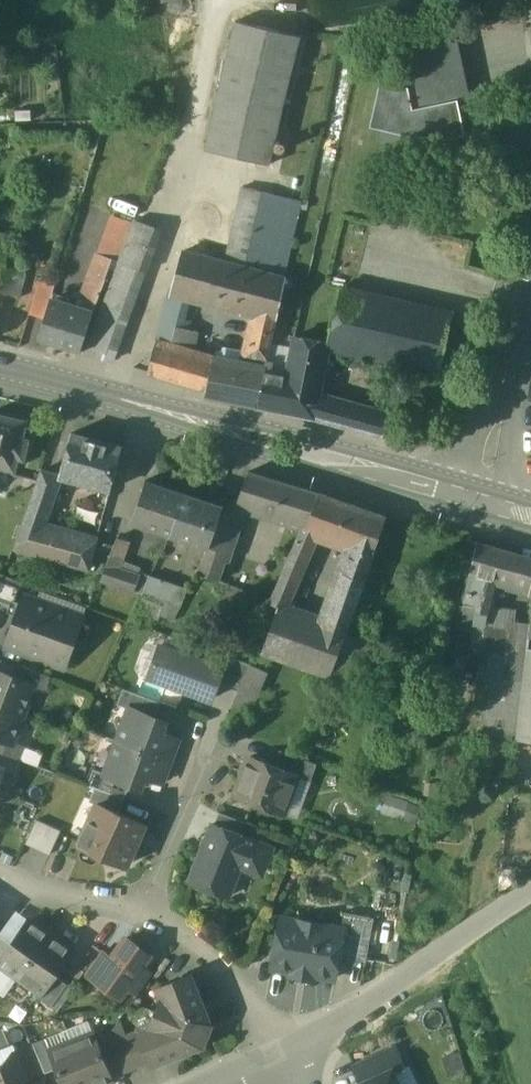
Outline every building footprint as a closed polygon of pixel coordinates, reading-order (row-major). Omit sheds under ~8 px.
[(164,13),(186,10),(185,0),(163,0),(164,13)] [(272,3),(271,23),(294,24),(295,4),(272,3)] [(300,36),(235,20),(204,150),(269,166),(273,152),(276,139),(300,36)] [(453,26),(397,38),(407,86),(400,87),(380,83),(370,126),(380,128),(377,141),(405,148),(408,135),(418,133),(419,137),(442,132),(443,139),(465,134),(458,100),(468,98),(453,26)] [(288,142),(276,139),(273,152),(285,155),(288,142)] [(242,186),(229,240),(248,245),(261,191),(242,186)] [(300,200),(261,191),(248,245),(242,268),(281,279),(300,200)] [(115,213),(99,254),(113,259),(118,261),(133,219),(115,213)] [(159,229),(133,219),(118,261),(143,270),(144,271),(159,229)] [(248,245),(229,240),(223,263),(242,268),(248,245)] [(0,245),(0,270),(7,271),(10,246),(0,245)] [(223,263),(182,251),(171,289),(191,295),(256,313),(276,318),(284,280),(242,268),(223,263)] [(99,254),(81,300),(95,305),(113,259),(99,254)] [(143,270),(118,261),(110,284),(135,294),(144,271),(143,270)] [(0,270),(0,290),(3,291),(13,294),(19,275),(7,271),(0,270)] [(40,278),(29,314),(44,318),(49,300),(55,283),(40,278)] [(135,294),(110,284),(85,353),(111,362),(135,294)] [(339,288),(326,343),(327,343),(327,346),(346,350),(359,293),(339,288)] [(171,289),(170,289),(162,318),(183,325),(184,320),(191,295),(171,289)] [(451,314),(359,293),(346,350),(379,358),(407,365),(437,372),(451,314)] [(82,310),(49,300),(44,318),(37,339),(79,351),(92,313),(82,310)] [(95,305),(81,300),(79,305),(82,310),(92,313),(95,305)] [(276,318),(256,313),(246,355),(267,359),(276,318)] [(183,325),(162,318),(146,372),(206,390),(212,362),(191,355),(176,351),(182,328),(183,325)] [(191,321),(184,320),(183,325),(182,328),(188,329),(191,321)] [(188,329),(182,328),(176,351),(191,355),(198,332),(188,329)] [(326,343),(295,336),(287,375),(280,410),(311,417),(317,397),(327,346),(327,343),(326,343)] [(264,370),(212,360),(212,362),(206,390),(205,396),(255,406),(264,370)] [(267,360),(264,370),(255,406),(280,410),(287,375),(270,370),(272,361),(267,360)] [(336,423),(341,403),(317,397),(311,417),(336,423)] [(341,403),(336,423),(380,435),(385,415),(341,403)] [(0,415),(0,466),(14,469),(17,456),(23,457),(28,439),(22,438),(26,421),(0,415)] [(122,447),(70,434),(59,476),(61,477),(110,490),(122,447)] [(41,470),(28,508),(48,513),(61,477),(59,476),(41,470)] [(303,489),(248,472),(236,505),(243,507),(291,522),(303,489)] [(184,494),(145,481),(132,520),(171,533),(184,494)] [(319,494),(303,489),(291,522),(306,526),(319,494)] [(223,506),(184,494),(171,533),(209,546),(223,506)] [(306,526),(304,530),(301,528),(284,567),(298,573),(307,553),(308,554),(316,533),(317,534),(330,498),(319,494),(306,526)] [(385,517),(330,498),(317,534),(351,545),(345,564),(366,571),(385,517)] [(223,506),(209,546),(198,573),(219,581),(221,573),(243,507),(236,505),(223,506)] [(48,513),(28,508),(14,549),(36,555),(44,527),(48,513)] [(96,542),(44,527),(36,555),(89,569),(96,542)] [(117,537),(101,579),(112,583),(120,560),(128,540),(117,537)] [(478,543),(470,572),(483,576),(510,584),(530,590),(530,585),(530,559),(478,543)] [(120,560),(112,583),(133,590),(140,572),(139,571),(140,568),(120,560)] [(366,571),(345,564),(325,621),(346,629),(366,571)] [(284,567),(269,602),(278,605),(279,603),(284,605),(298,573),(284,567)] [(149,575),(140,572),(133,590),(142,594),(143,594),(149,575)] [(483,576),(470,572),(463,608),(468,609),(482,611),(486,585),(483,576)] [(0,573),(0,602),(13,607),(22,581),(0,573)] [(188,588),(149,575),(143,594),(167,602),(181,607),(188,588)] [(510,584),(483,576),(486,585),(482,611),(468,609),(465,623),(465,628),(473,629),(469,654),(471,654),(471,653),(481,654),(485,620),(498,622),(498,618),(494,614),(489,613),(497,586),(508,589),(510,584)] [(143,594),(142,594),(136,612),(159,621),(161,614),(163,614),(167,602),(143,594)] [(82,617),(24,596),(7,644),(65,665),(82,617)] [(181,607),(167,602),(163,614),(175,618),(181,607)] [(284,605),(279,603),(278,605),(267,638),(335,662),(344,635),(346,629),(284,605)] [(463,608),(458,607),(456,621),(465,623),(468,609),(463,608)] [(498,622),(485,620),(481,654),(475,706),(484,707),(480,735),(502,738),(509,651),(515,652),(518,624),(498,622)] [(515,652),(509,651),(502,738),(516,741),(527,649),(528,637),(529,627),(529,626),(518,624),(515,652)] [(335,662),(330,676),(355,684),(369,644),(344,635),(335,662)] [(335,662),(267,638),(262,652),(330,676),(335,662)] [(221,667),(160,645),(149,676),(211,699),(218,680),(222,668),(221,667)] [(527,649),(516,741),(530,742),(530,649),(527,649)] [(251,664),(226,655),(221,667),(222,668),(218,680),(240,688),(251,664)] [(48,675),(22,665),(18,677),(36,684),(35,686),(43,689),(48,675)] [(0,670),(0,704),(24,713),(35,686),(36,684),(18,677),(0,670)] [(160,702),(123,689),(117,704),(129,709),(129,707),(155,717),(160,702)] [(0,704),(0,737),(13,742),(14,740),(24,713),(0,704)] [(155,717),(129,707),(129,709),(117,741),(170,761),(178,739),(161,733),(165,721),(155,717)] [(0,737),(0,751),(17,758),(22,743),(14,740),(13,742),(0,737)] [(170,761),(117,741),(105,773),(104,774),(130,784),(140,788),(145,776),(162,782),(170,761)] [(318,764),(281,750),(274,767),(299,776),(298,777),(311,782),(318,764)] [(16,773),(21,760),(17,758),(0,751),(0,767),(4,768),(16,773)] [(274,767),(249,757),(248,759),(243,761),(239,772),(242,777),(235,795),(285,814),(298,777),(299,776),(274,767)] [(130,784),(104,774),(105,773),(93,769),(88,784),(96,787),(125,798),(130,784)] [(125,798),(96,787),(90,801),(97,804),(97,803),(118,813),(125,798)] [(118,813),(97,803),(97,804),(79,844),(127,865),(145,824),(118,813)] [(246,822),(219,812),(215,824),(241,835),(246,822)] [(61,831),(36,820),(25,843),(50,855),(61,831)] [(215,824),(213,824),(189,881),(228,897),(241,867),(255,872),(265,868),(271,854),(267,845),(241,835),(215,824)] [(374,918),(344,912),(341,929),(344,930),(339,956),(366,961),(374,918)] [(341,929),(280,918),(271,967),(295,971),(296,969),(311,972),(311,974),(335,978),(339,956),(344,930),(341,929)] [(0,960),(0,964),(18,976),(49,933),(29,919),(12,943),(0,960)] [(72,950),(49,933),(18,976),(41,993),(42,993),(54,975),(72,950)] [(0,936),(0,960),(12,943),(1,936),(0,936)] [(111,960),(99,978),(100,979),(122,994),(126,988),(141,967),(150,955),(127,938),(111,960)] [(101,952),(84,975),(97,984),(100,979),(99,978),(111,960),(101,952)] [(141,967),(126,988),(137,996),(152,974),(141,967)] [(54,975),(42,993),(41,993),(38,997),(51,1006),(67,984),(54,975)] [(188,977),(158,989),(165,1004),(159,1006),(152,1024),(154,1029),(140,1035),(150,1061),(152,1065),(194,1047),(197,1039),(202,1041),(207,1029),(202,1027),(205,1019),(188,977)] [(118,1022),(109,1036),(113,1046),(126,1041),(118,1022)] [(93,1034),(72,1042),(89,1083),(105,1083),(112,1081),(104,1060),(93,1034)] [(126,1041),(113,1046),(116,1055),(123,1072),(150,1061),(140,1035),(126,1041)] [(46,1039),(33,1044),(34,1045),(45,1073),(57,1068),(50,1051),(51,1051),(46,1039)] [(72,1042),(51,1051),(50,1051),(57,1068),(64,1083),(89,1083),(72,1042)] [(34,1045),(17,1052),(21,1061),(22,1060),(31,1083),(46,1077),(45,1073),(34,1045)] [(356,1066),(364,1083),(393,1070),(404,1065),(396,1047),(356,1066)] [(116,1055),(104,1060),(112,1081),(125,1076),(123,1072),(116,1055)] [(0,1069),(0,1083),(31,1083),(22,1060),(21,1061),(0,1069)] [(393,1070),(364,1083),(361,1083),(400,1083),(393,1070)]
